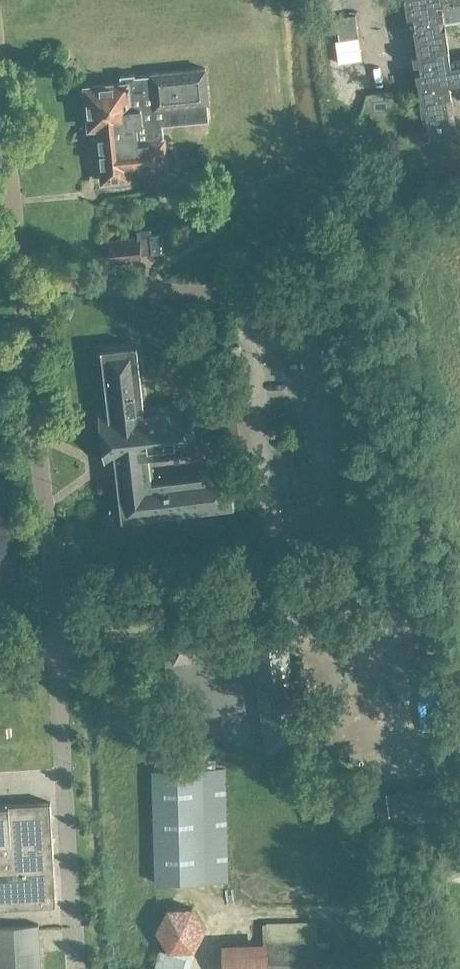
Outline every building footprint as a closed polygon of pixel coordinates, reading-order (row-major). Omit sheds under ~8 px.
[(407,8),(408,17),(409,28),(409,29),(415,28),(416,37),(419,54),(414,55),(418,81),(419,80),(420,87),(421,99),(421,100),(423,114),(424,123),(408,126),(410,141),(427,138),(457,134),(455,123),(455,120),(454,107),(451,86),(450,86),(449,84),(459,82),(459,64),(452,65),(449,47),(450,47),(446,24),(445,21),(459,19),(459,0),(406,0),(407,8)] [(340,41),(358,38),(355,14),(344,16),(336,17),(340,39),(340,40),(340,41)] [(209,103),(206,67),(150,72),(150,74),(135,75),(135,73),(121,75),(121,81),(85,85),(90,127),(95,127),(97,137),(98,137),(103,181),(129,178),(128,169),(166,166),(162,125),(162,124),(209,119),(208,103),(209,103)] [(147,409),(139,343),(99,347),(107,414),(101,414),(106,459),(115,458),(119,493),(117,495),(118,502),(120,504),(122,519),(178,512),(178,523),(183,525),(201,523),(205,519),(203,509),(236,505),(232,472),(199,475),(199,476),(179,478),(152,481),(149,453),(196,448),(191,404),(147,409)] [(254,625),(170,639),(174,663),(202,658),(252,650),(266,735),(268,751),(315,743),(315,740),(310,708),(310,707),(298,709),(293,678),(305,676),(302,657),(290,659),(285,626),(255,631),(254,625)] [(155,766),(196,765),(195,744),(155,744),(155,766)] [(225,768),(153,770),(156,874),(157,874),(157,882),(228,880),(225,768)] [(56,905),(51,803),(0,805),(0,908),(56,905)] [(403,833),(399,848),(413,852),(416,837),(403,833)] [(170,952),(194,951),(195,951),(207,928),(193,906),(168,907),(156,930),(168,949),(170,952)] [(0,923),(0,968),(14,968),(13,922),(0,923)] [(318,963),(317,940),(317,923),(263,924),(264,942),(268,942),(269,968),(318,968),(318,963)] [(264,942),(222,943),(223,968),(269,968),(268,942),(264,942)] [(168,949),(163,948),(157,968),(189,968),(192,957),(193,957),(193,953),(195,953),(194,951),(170,952),(168,949)]
